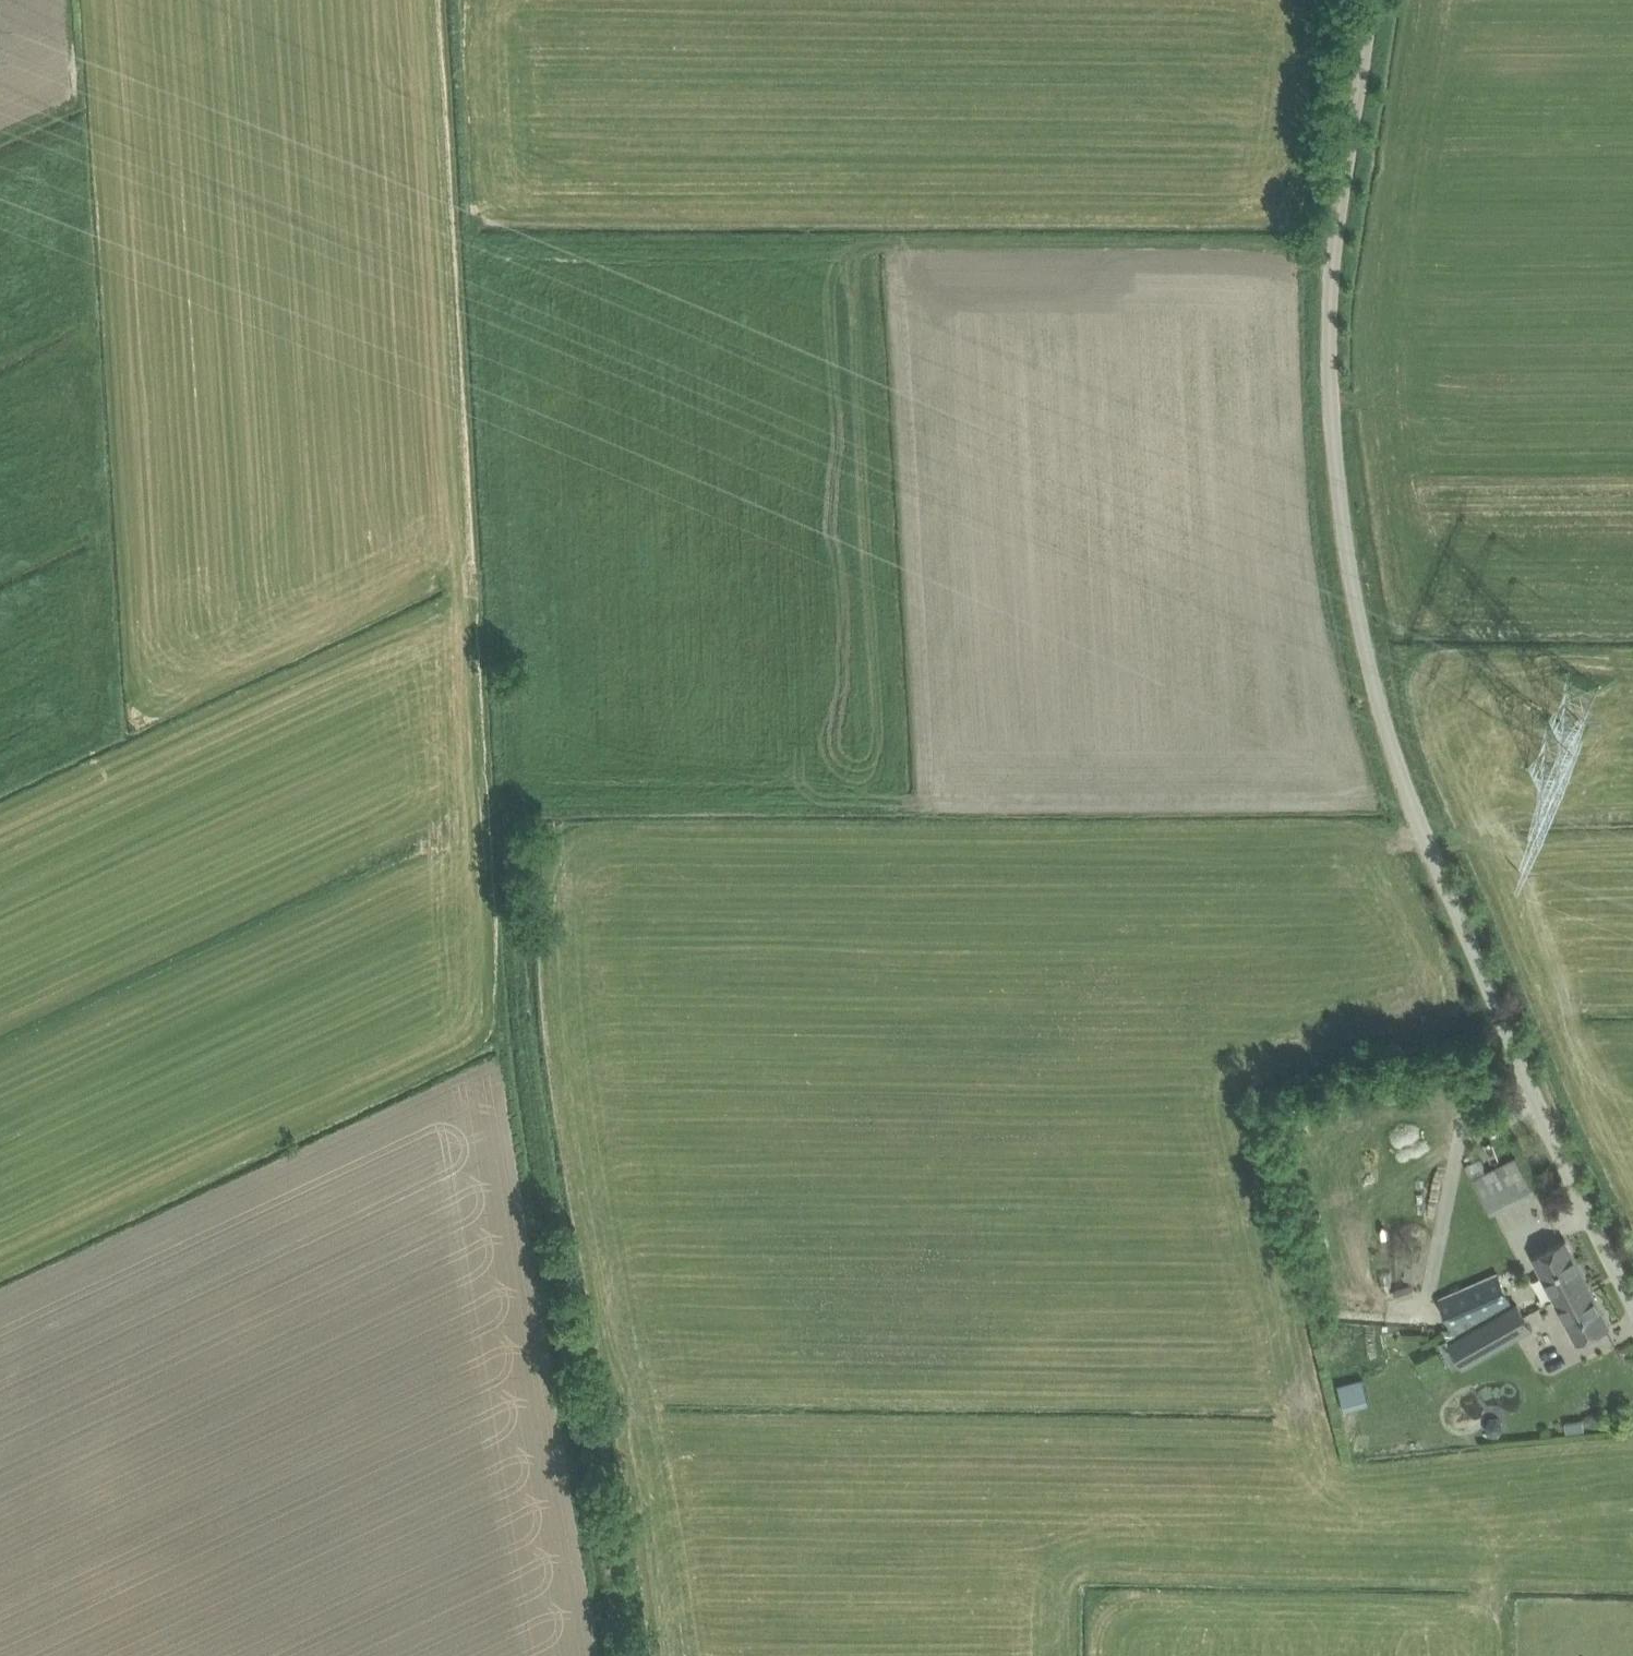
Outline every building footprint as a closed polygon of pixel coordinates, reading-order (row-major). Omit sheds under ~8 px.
[(1532,1188),(1515,1154),(1471,1177),(1488,1209),(1532,1188)] [(1533,1256),(1555,1299),(1588,1283),(1565,1239),(1533,1256)] [(1438,1296),(1453,1329),(1466,1330),(1512,1304),(1510,1300),(1511,1300),(1497,1270),(1438,1296)] [(1588,1283),(1555,1299),(1578,1343),(1610,1326),(1588,1283)] [(1407,1285),(1397,1288),(1400,1298),(1410,1295),(1407,1285)] [(1466,1330),(1453,1329),(1456,1336),(1448,1340),(1462,1367),(1532,1328),(1516,1301),(1512,1304),(1466,1330)] [(1337,1382),(1344,1409),(1369,1402),(1362,1376),(1337,1382)] [(1491,1420),(1487,1425),(1487,1431),(1492,1435),(1499,1434),(1503,1429),(1502,1423),(1497,1419),(1491,1420)]
